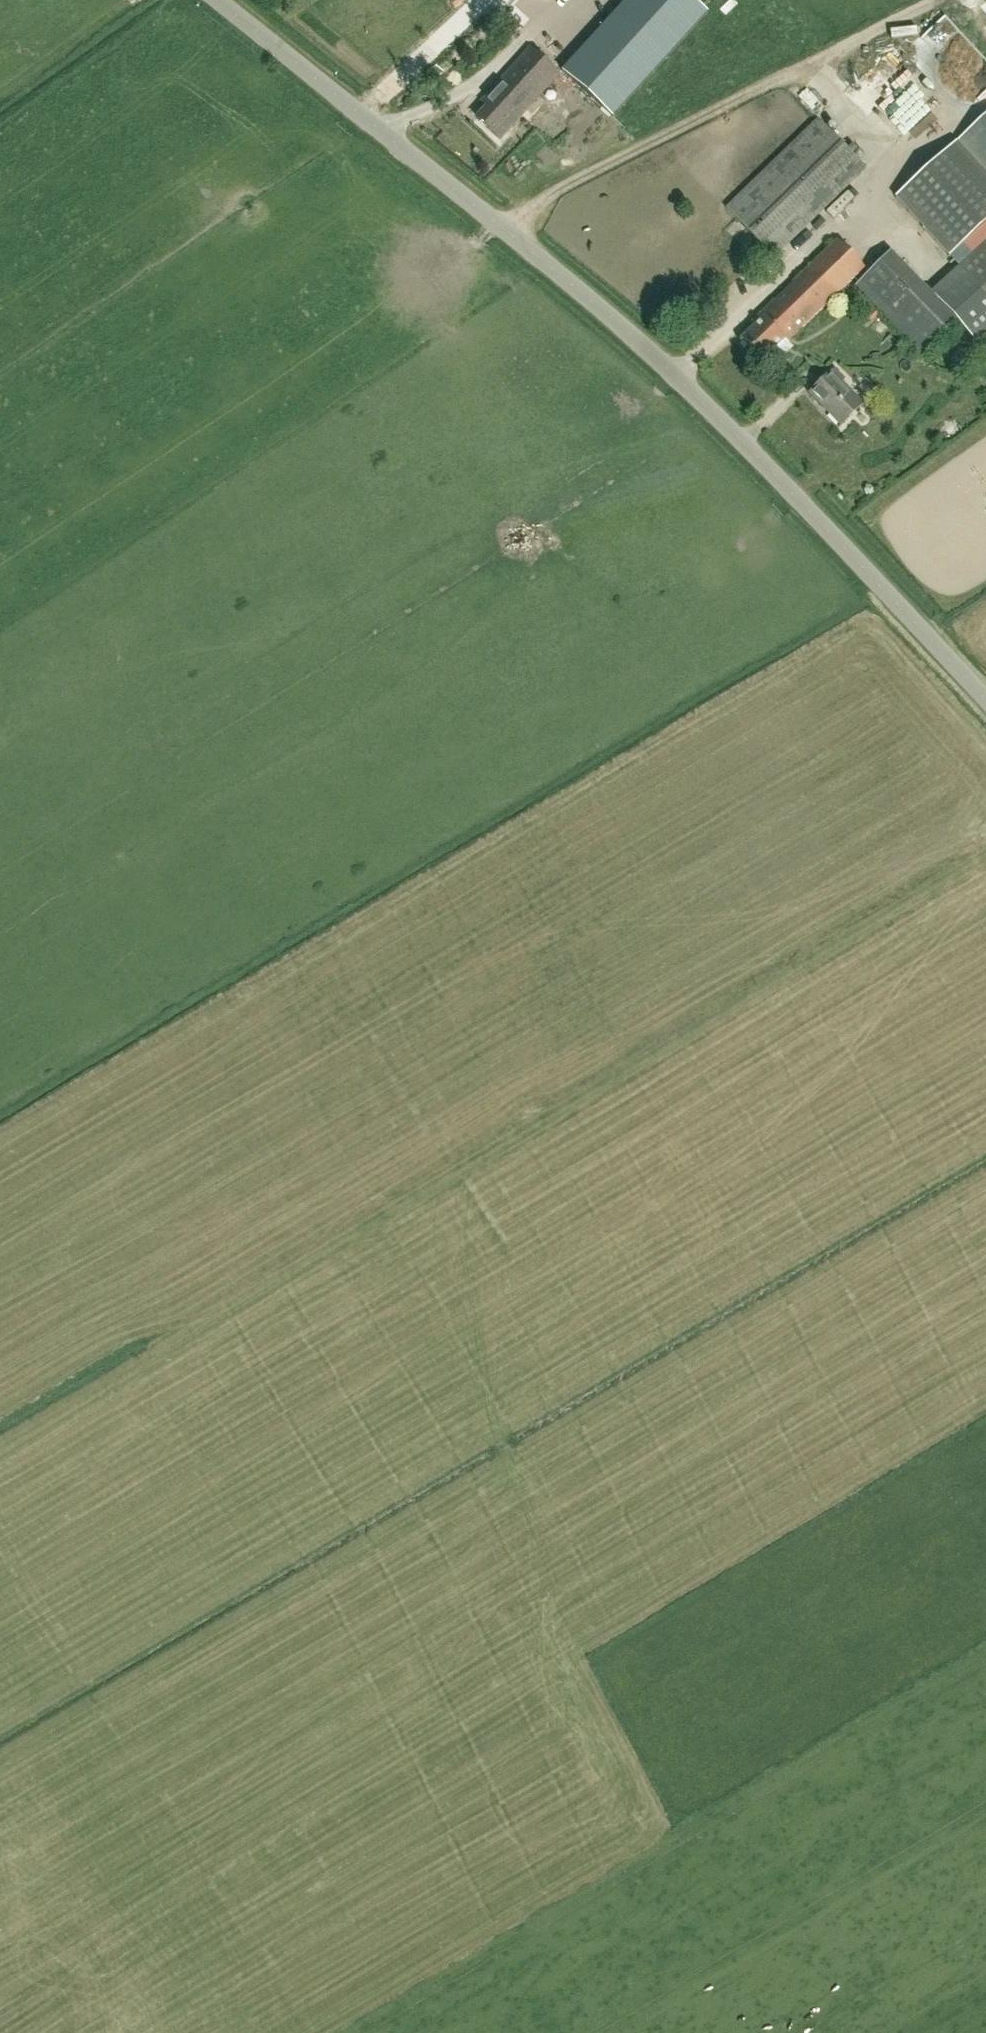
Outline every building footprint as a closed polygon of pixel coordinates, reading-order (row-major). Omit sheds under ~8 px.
[(562,71),(612,117),(707,14),(692,0),(627,0),(562,71)] [(501,138),(557,74),(529,48),(482,102),(489,108),(479,118),(501,138)] [(774,258),(865,169),(817,119),(726,208),(774,258)] [(950,130),(891,188),(901,199),(961,141),(950,130)] [(896,200),(947,264),(985,233),(985,172),(964,145),(896,200)] [(862,181),(835,206),(843,215),(870,189),(862,181)] [(755,322),(759,326),(745,340),(762,359),(784,337),(788,341),(863,268),(837,239),(755,322)] [(931,293),(956,320),(974,341),(985,330),(985,243),(931,293)] [(931,293),(891,251),(855,286),(920,355),(956,320),(931,293)] [(811,394),(840,424),(860,404),(837,382),(839,380),(832,373),(811,394)]
